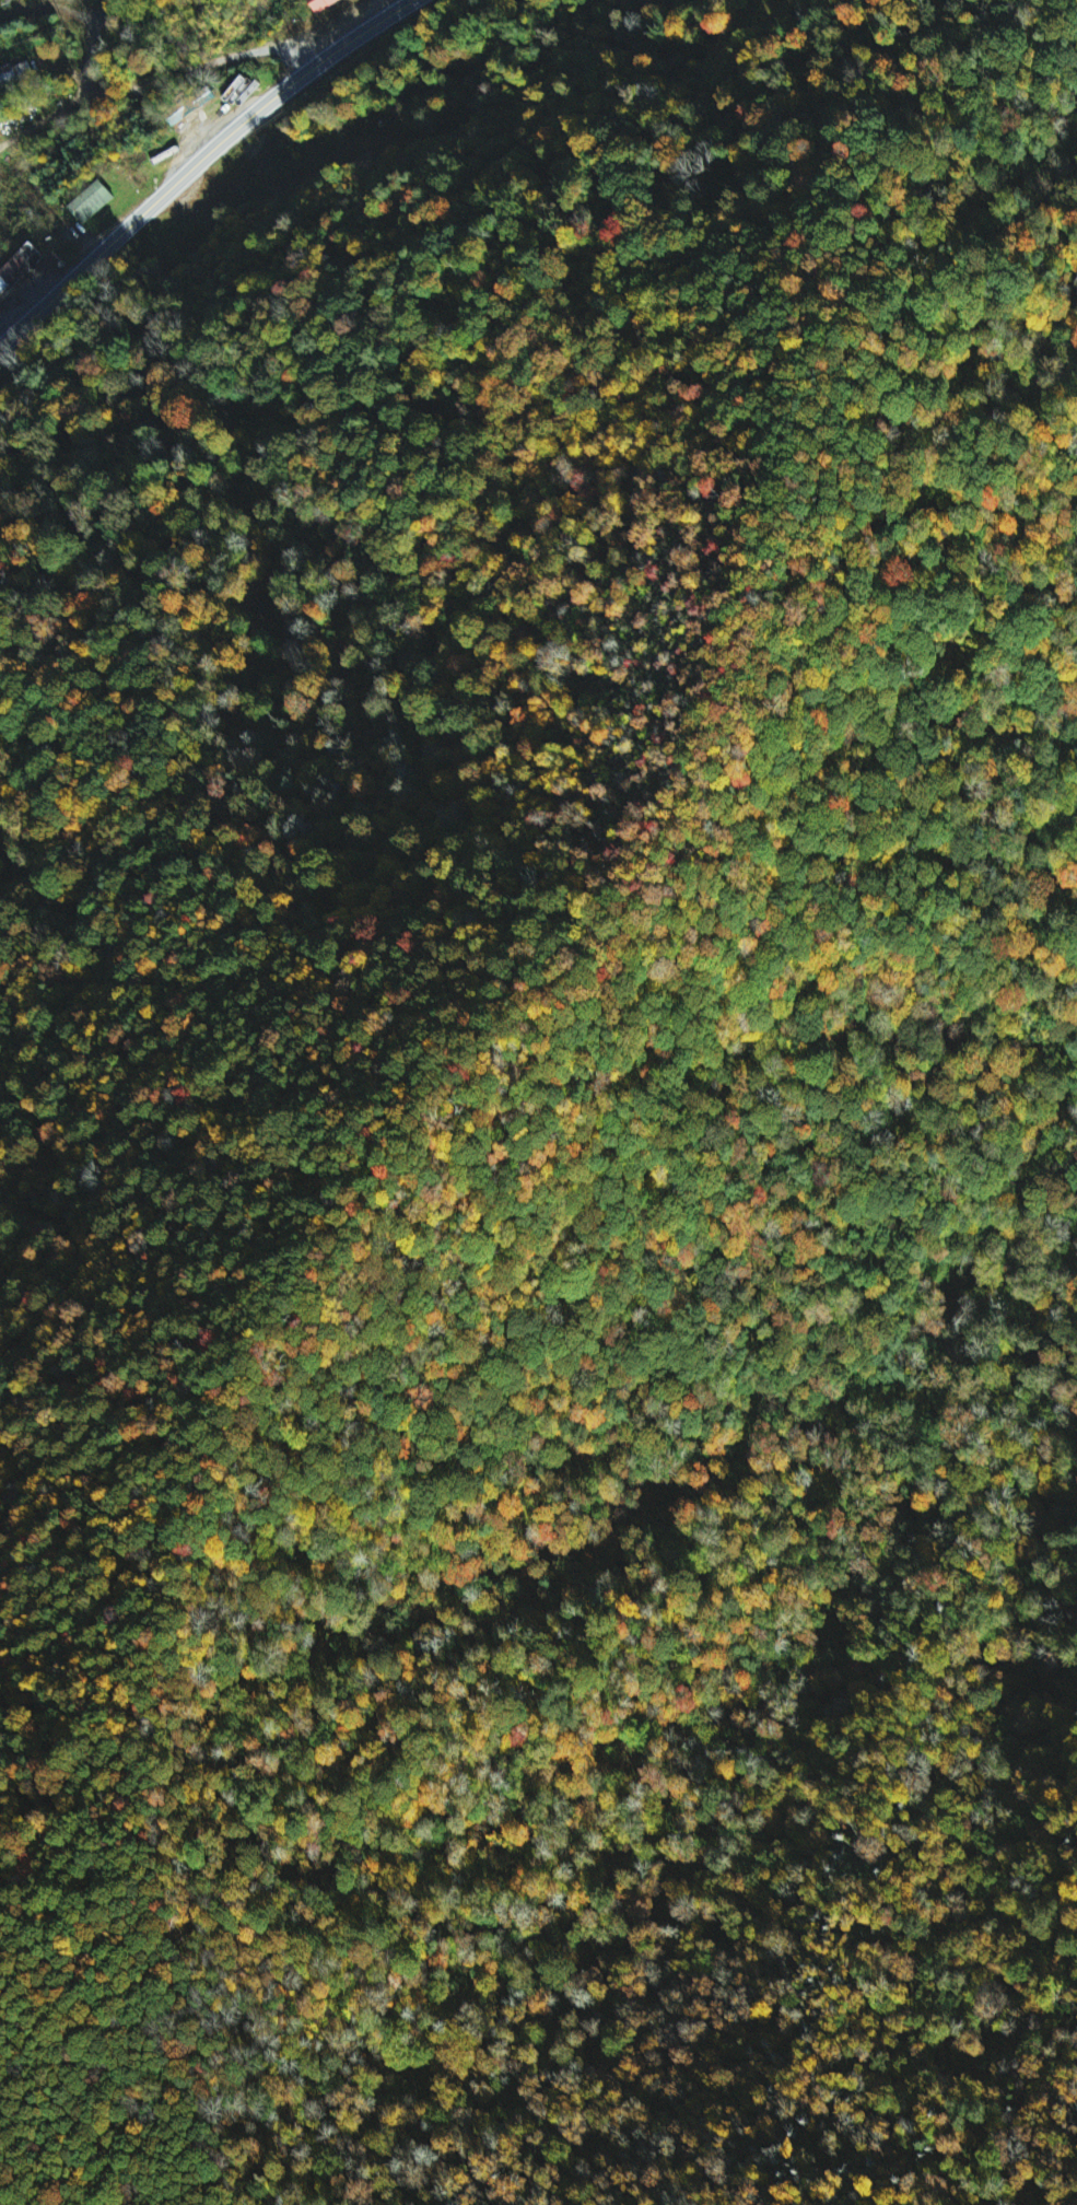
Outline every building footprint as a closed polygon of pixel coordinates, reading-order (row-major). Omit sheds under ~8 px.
[(344,0),(307,0),(318,17),(344,0)] [(28,61),(0,71),(0,90),(34,78),(28,61)] [(83,227),(116,200),(100,182),(68,208),(83,227)] [(44,258),(31,244),(0,273),(0,300),(44,258)]
